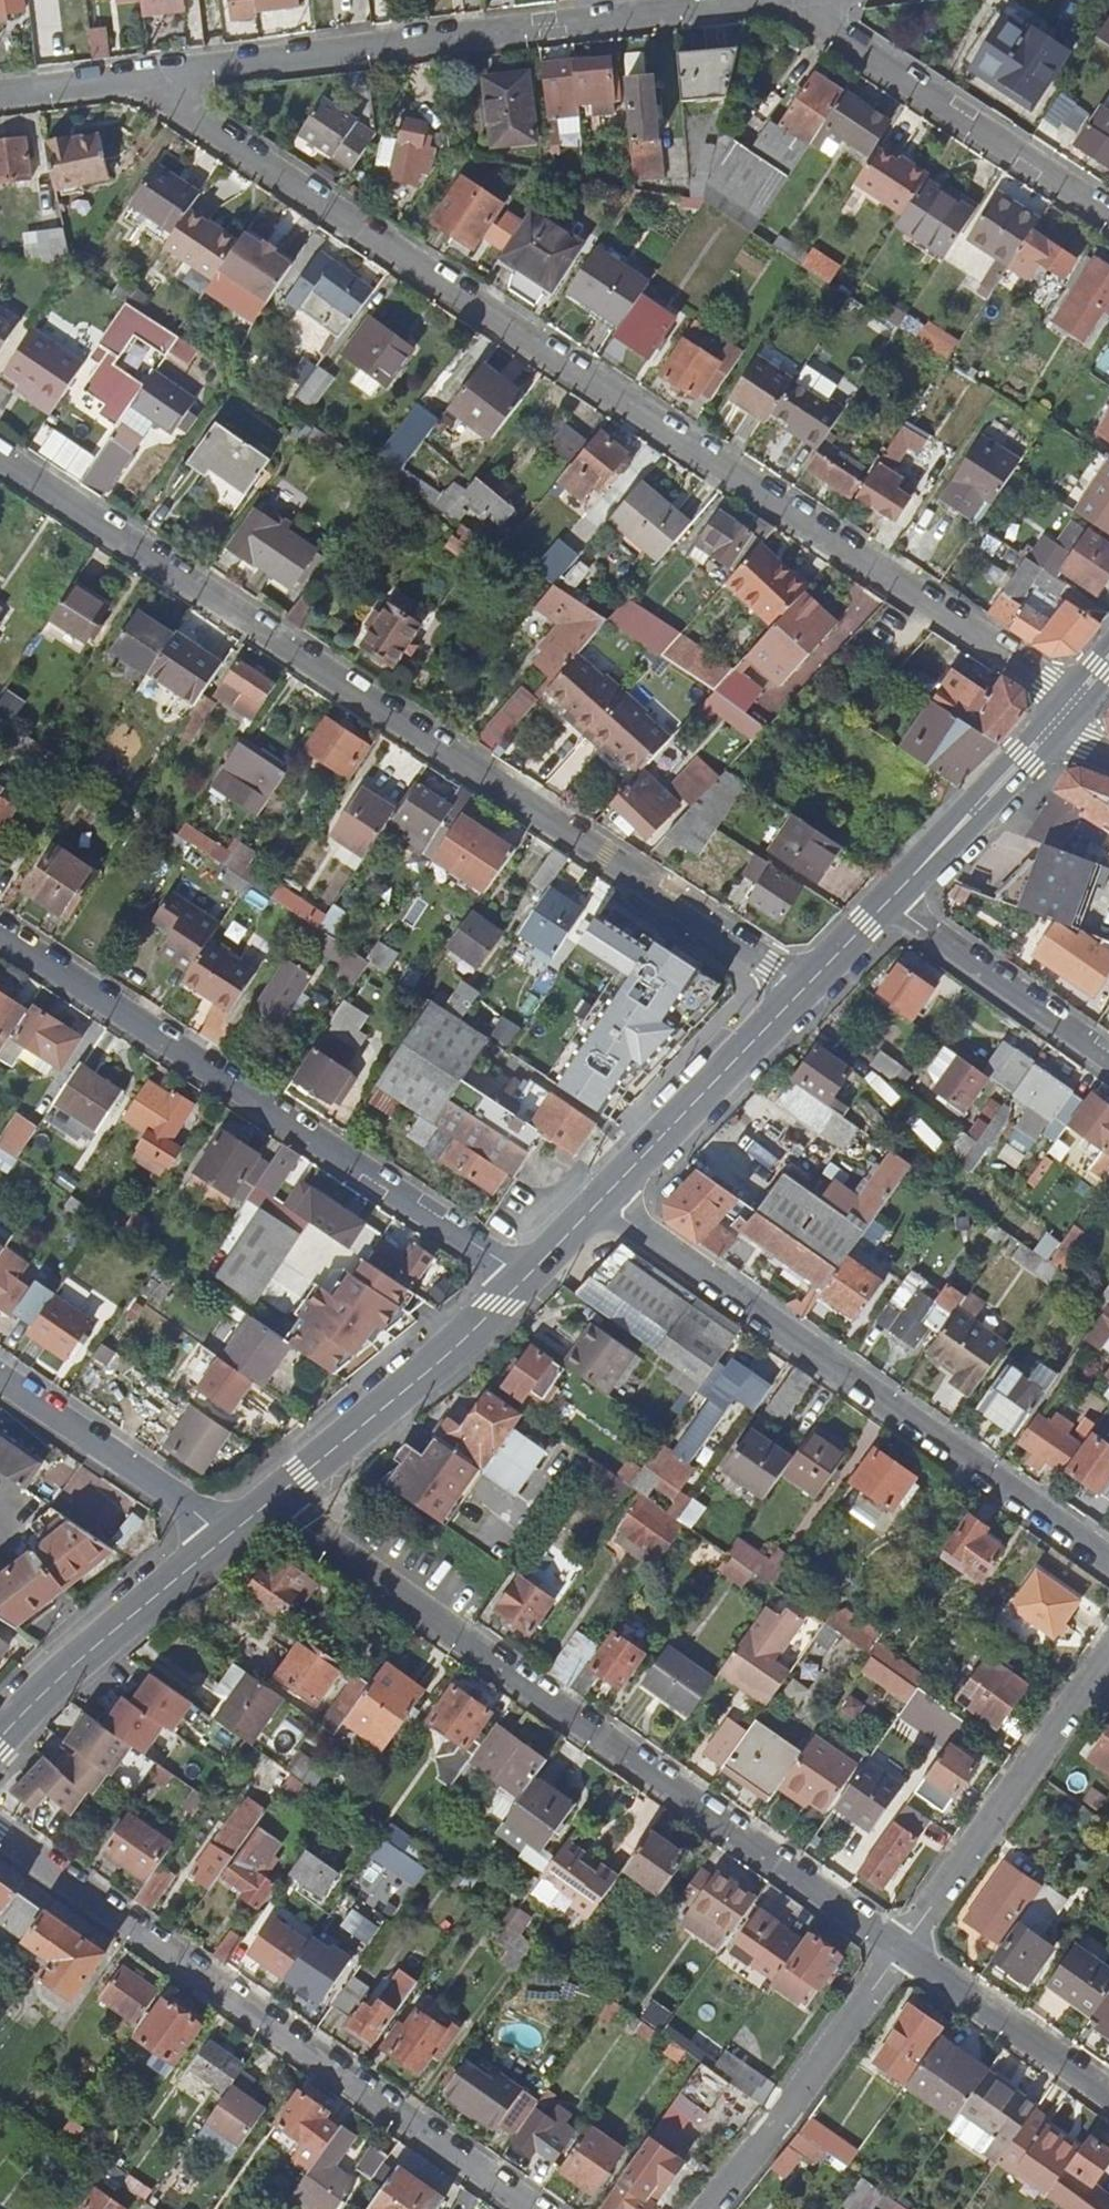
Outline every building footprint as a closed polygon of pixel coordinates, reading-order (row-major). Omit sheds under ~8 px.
[(25,12),(23,0),(0,0),(0,15),(25,12)] [(145,11),(186,6),(185,0),(143,0),(145,11)] [(258,9),(302,3),(301,0),(257,0),(258,9)] [(995,84),(1032,108),(1068,52),(1027,26),(1025,30),(994,10),(960,62),(972,69),(971,70),(994,85),(995,84)] [(1108,47),(1108,14),(1094,37),(1108,47)] [(89,33),(90,58),(107,56),(105,30),(89,33)] [(678,51),(683,99),(729,96),(741,45),(678,51)] [(626,56),(634,140),(659,137),(654,73),(646,73),(644,54),(626,56)] [(542,63),(549,119),(583,115),(582,102),(592,101),(616,98),(613,76),(611,55),(542,63)] [(487,75),(495,143),(538,137),(529,71),(487,75)] [(735,139),(707,183),(704,199),(752,230),(758,220),(845,91),(815,72),(779,126),(769,121),(750,152),(735,139)] [(613,76),(616,98),(622,97),(620,75),(613,76)] [(846,92),(812,141),(820,145),(831,129),(867,152),(889,120),(846,92)] [(1059,94),(1043,118),(1058,127),(1073,103),(1059,94)] [(324,96),(300,131),(354,167),(377,131),(324,96)] [(592,101),(593,112),(616,108),(616,98),(592,101)] [(1075,144),(1108,168),(1108,111),(1100,105),(1075,144)] [(394,175),(393,177),(419,182),(421,170),(434,173),(450,150),(452,150),(448,125),(407,118),(401,143),(390,140),(383,173),(394,175)] [(45,143),(54,186),(110,173),(100,130),(69,138),(68,134),(48,139),(50,142),(45,143)] [(718,141),(707,183),(735,139),(720,131),(718,141)] [(630,140),(631,153),(660,150),(659,137),(634,140),(630,140)] [(0,141),(0,182),(30,178),(25,138),(0,141)] [(688,177),(689,196),(703,199),(704,199),(707,183),(718,141),(705,141),(695,177),(688,177)] [(631,153),(635,180),(663,176),(660,150),(631,153)] [(909,167),(883,150),(874,150),(862,169),(854,181),(903,214),(926,178),(929,174),(912,162),(909,167)] [(132,202),(136,205),(127,218),(164,243),(188,208),(199,191),(158,164),(132,202)] [(463,176),(432,222),(472,247),(502,202),(463,176)] [(903,214),(896,225),(914,237),(916,234),(946,253),(975,210),(926,178),(903,214)] [(997,192),(969,235),(1005,258),(1033,216),(997,192)] [(530,207),(500,253),(553,287),(583,242),(530,207)] [(219,267),(236,241),(188,208),(164,243),(163,244),(212,278),(219,267)] [(752,230),(773,244),(780,234),(758,220),(752,230)] [(40,232),(48,264),(70,267),(73,266),(64,227),(40,232)] [(265,298),(290,263),(271,249),(263,243),(266,239),(246,227),(236,241),(219,267),(212,278),(208,283),(254,314),(265,298)] [(1031,230),(1008,265),(1028,278),(1030,275),(1040,281),(1049,268),(1063,276),(1074,258),(1031,230)] [(595,248),(569,288),(621,323),(640,293),(647,283),(595,248)] [(810,248),(801,262),(826,279),(835,265),(810,248)] [(297,306),(298,309),(337,337),(373,289),(333,260),(333,261),(319,251),(286,298),(297,306)] [(1045,314),(1082,339),(1102,307),(1108,312),(1108,265),(1094,255),(1091,260),(1084,255),(1045,314)] [(621,323),(615,333),(649,355),(675,317),(640,293),(621,323)] [(876,311),(898,325),(906,313),(885,299),(876,311)] [(135,334),(166,355),(179,336),(125,300),(92,349),(104,358),(87,383),(109,399),(103,408),(122,421),(133,404),(149,379),(118,358),(135,334)] [(4,372),(32,329),(0,308),(0,369),(4,372)] [(898,325),(924,343),(932,330),(906,313),(898,325)] [(368,317),(342,352),(360,365),(380,379),(385,383),(410,347),(368,317)] [(32,329),(4,372),(33,390),(28,399),(50,413),(84,362),(32,329)] [(682,338),(659,372),(696,397),(699,391),(710,398),(741,352),(725,342),(714,358),(682,338)] [(758,353),(731,393),(768,418),(773,410),(793,380),(794,377),(758,353)] [(304,355),(289,375),(302,384),(316,364),(304,355)] [(302,384),(295,393),(309,404),(331,375),(316,364),(302,384)] [(478,364),(448,403),(450,405),(480,366),(478,364)] [(355,373),(375,386),(380,379),(360,365),(355,373)] [(480,366),(450,405),(489,435),(519,396),(480,366)] [(149,379),(133,404),(173,431),(195,398),(155,371),(149,379)] [(773,410),(798,426),(794,432),(818,447),(829,432),(845,407),(827,396),(824,401),(793,380),(773,410)] [(1026,410),(1044,422),(1047,418),(1050,412),(1033,401),(1026,410)] [(414,403),(370,462),(394,478),(403,466),(438,421),(414,403)] [(1019,421),(1037,433),(1044,422),(1026,410),(1019,421)] [(1100,428),(1108,435),(1108,415),(1100,428)] [(274,454),(219,418),(191,461),(211,474),(217,465),(252,487),(274,454)] [(575,429),(558,451),(571,463),(590,440),(575,429)] [(571,463),(559,479),(581,498),(594,483),(599,486),(625,454),(600,432),(574,464),(571,463)] [(816,450),(832,462),(839,450),(830,444),(835,436),(829,432),(818,447),(816,450)] [(112,438),(82,484),(100,495),(133,452),(112,438)] [(982,439),(955,481),(939,504),(976,527),(978,524),(990,504),(1013,470),(1018,461),(982,439)] [(806,467),(850,495),(859,479),(849,472),(856,461),(839,450),(832,462),(816,450),(806,467)] [(1072,509),(1108,534),(1108,459),(1107,457),(1072,509)] [(877,464),(858,494),(897,519),(915,493),(888,476),(890,473),(877,464)] [(394,478),(446,512),(454,502),(403,466),(394,478)] [(468,499),(481,509),(478,514),(484,519),(488,514),(501,524),(515,507),(477,476),(462,493),(468,499)] [(691,522),(640,480),(610,515),(661,557),(691,522)] [(462,493),(454,502),(461,507),(468,499),(462,493)] [(718,510),(697,544),(735,570),(762,540),(764,538),(750,530),(718,510)] [(318,551),(257,511),(231,547),(252,561),(253,560),(294,587),(318,551)] [(759,515),(750,530),(764,538),(775,525),(759,515)] [(462,522),(446,545),(467,559),(483,535),(462,522)] [(1061,567),(1098,593),(1108,577),(1108,544),(1089,530),(1070,555),(1061,567)] [(560,534),(535,566),(556,583),(581,551),(560,534)] [(1041,536),(1027,556),(1042,566),(1055,575),(1061,567),(1070,555),(1041,536)] [(727,579),(776,621),(806,588),(811,583),(762,540),(735,570),(727,579)] [(1025,555),(1015,571),(1031,582),(1042,566),(1027,556),(1025,555)] [(1015,571),(1001,592),(1024,607),(1025,604),(1052,622),(1060,610),(1033,592),(1028,599),(1022,595),(1031,582),(1015,571)] [(561,621),(540,644),(547,650),(538,661),(556,677),(575,655),(581,648),(586,642),(593,633),(598,624),(563,601),(569,593),(554,583),(536,605),(561,621)] [(72,587),(51,619),(87,642),(108,611),(72,587)] [(749,651),(780,680),(795,664),(797,665),(810,652),(809,651),(825,634),(826,635),(840,620),(806,588),(776,621),(749,651)] [(988,611),(1053,655),(1064,654),(1076,653),(1091,634),(1099,624),(1066,602),(1060,610),(1052,622),(1025,604),(1024,607),(1001,592),(988,611)] [(304,593),(285,617),(302,628),(320,605),(304,593)] [(390,605),(413,620),(417,615),(410,610),(414,604),(398,593),(390,605)] [(563,601),(598,624),(593,633),(586,642),(595,633),(607,619),(569,593),(563,601)] [(607,619),(640,641),(652,627),(655,624),(621,602),(607,619)] [(390,605),(363,646),(394,666),(421,625),(413,620),(390,605)] [(138,614),(114,650),(149,673),(152,668),(173,637),(138,614)] [(652,627),(640,641),(661,655),(672,642),(652,627)] [(173,637),(152,668),(200,699),(201,697),(226,660),(179,629),(173,637)] [(546,688),(569,709),(577,716),(571,723),(587,737),(625,693),(604,675),(602,677),(575,655),(556,677),(546,688)] [(238,662),(215,697),(231,707),(240,693),(260,706),(274,686),(238,662)] [(761,684),(737,665),(729,674),(755,694),(761,684)] [(933,700),(952,712),(997,743),(1014,725),(1027,711),(1023,690),(997,673),(991,683),(996,686),(991,694),(953,669),(941,688),(933,700)] [(755,694),(729,674),(714,690),(744,710),(755,694)] [(240,693),(231,707),(246,717),(242,723),(247,726),(260,706),(240,693)] [(625,693),(587,737),(603,752),(610,745),(619,753),(640,771),(670,738),(644,715),(647,712),(625,693)] [(200,699),(189,716),(202,723),(214,705),(201,697),(200,699)] [(933,700),(902,748),(955,783),(972,767),(997,743),(952,712),(933,700)] [(511,703),(475,742),(491,752),(524,714),(511,703)] [(569,709),(563,716),(571,723),(577,716),(569,709)] [(326,720),(306,751),(318,759),(331,768),(348,780),(369,749),(351,736),(354,731),(343,724),(340,729),(326,720)] [(238,780),(229,794),(252,809),(261,796),(268,801),(286,773),(239,742),(222,770),(238,780)] [(610,745),(603,752),(613,760),(619,753),(610,745)] [(697,756),(670,786),(689,803),(717,774),(697,756)] [(315,764),(328,773),(331,768),(318,759),(315,764)] [(1026,835),(1049,844),(1051,845),(1054,846),(1061,835),(1066,838),(1082,813),(1102,825),(1104,822),(1108,825),(1108,778),(1080,767),(1066,770),(1026,835)] [(644,772),(614,804),(648,835),(678,803),(644,772)] [(0,782),(0,788),(4,791),(10,781),(3,777),(0,782)] [(716,780),(688,809),(715,826),(737,793),(716,780)] [(0,798),(0,799),(15,808),(26,792),(10,781),(4,791),(0,798)] [(460,788),(448,806),(414,784),(395,811),(381,833),(404,848),(413,834),(429,844),(431,841),(440,847),(442,844),(460,817),(462,815),(474,797),(460,788)] [(363,790),(333,836),(366,857),(381,833),(395,811),(363,790)] [(15,808),(0,799),(0,832),(15,808)] [(688,809),(665,834),(696,854),(715,826),(688,809)] [(793,814),(771,848),(817,878),(827,863),(835,868),(847,849),(793,814)] [(460,817),(442,844),(440,847),(432,859),(451,872),(449,876),(460,883),(463,879),(484,894),(496,879),(516,852),(462,815),(460,817)] [(178,836),(188,843),(209,857),(217,846),(185,825),(178,836)] [(240,842),(225,867),(240,877),(256,853),(240,842)] [(993,895),(1059,920),(1069,923),(1087,878),(1096,881),(1103,884),(1108,870),(1108,866),(1054,846),(1051,845),(1049,844),(993,895)] [(68,918),(97,873),(56,845),(33,880),(39,884),(32,895),(68,918)] [(553,849),(530,881),(547,892),(550,887),(569,859),(553,849)] [(765,879),(755,895),(785,915),(801,889),(771,869),(773,865),(757,853),(748,867),(765,879)] [(1079,927),(1096,881),(1087,878),(1069,923),(1079,927)] [(547,892),(520,933),(555,956),(586,909),(550,887),(547,892)] [(174,932),(159,956),(188,975),(205,948),(220,926),(172,894),(155,920),(174,932)] [(470,913),(446,945),(477,966),(499,936),(470,913)] [(616,973),(547,1079),(598,1112),(610,1093),(619,1099),(710,1000),(719,986),(643,936),(635,947),(619,936),(622,932),(598,916),(577,948),(616,973)] [(1108,963),(1108,939),(1079,927),(1069,923),(1059,920),(1036,953),(1090,991),(1108,963)] [(299,938),(341,966),(337,972),(356,984),(370,962),(365,958),(319,928),(309,923),(299,938)] [(377,940),(365,958),(370,962),(385,972),(397,954),(377,940)] [(205,948),(188,975),(183,982),(232,1013),(255,977),(238,965),(236,968),(205,948)] [(285,959),(254,1007),(281,1024),(312,976),(285,959)] [(891,1000),(889,1004),(909,1019),(937,979),(917,964),(912,972),(899,962),(879,991),(891,1000)] [(446,1104),(460,1081),(488,1040),(461,1022),(431,1002),(375,1087),(437,1128),(451,1107),(446,1104)] [(26,1012),(13,1004),(9,1009),(0,1003),(0,1051),(26,1012)] [(315,1051),(297,1080),(332,1103),(351,1074),(344,1069),(355,1052),(346,1046),(365,1017),(343,1003),(313,1048),(315,1051)] [(15,1039),(60,1069),(80,1039),(34,1009),(15,1039)] [(828,1099),(825,1103),(834,1110),(840,1113),(847,1103),(833,1093),(849,1068),(816,1043),(793,1076),(828,1099)] [(963,1109),(987,1073),(958,1053),(944,1043),(928,1067),(937,1083),(934,1088),(949,1098),(945,1105),(958,1113),(962,1107),(963,1109)] [(91,1046),(65,1086),(108,1115),(135,1075),(91,1046)] [(879,1047),(868,1062),(890,1078),(901,1063),(879,1047)] [(1016,1048),(994,1078),(1011,1090),(1032,1059),(1016,1048)] [(1041,1131),(1055,1140),(1067,1122),(1083,1100),(1033,1065),(1012,1095),(1024,1103),(1022,1105),(1028,1108),(1018,1125),(1037,1137),(1041,1131)] [(593,1122),(530,1081),(519,1098),(474,1069),(464,1084),(544,1135),(573,1154),(593,1122)] [(775,1099),(820,1129),(834,1110),(825,1103),(791,1078),(775,1099)] [(1104,1179),(1108,1172),(1108,1106),(1104,1103),(1108,1096),(1108,1085),(1102,1080),(1094,1091),(1089,1093),(1083,1100),(1067,1122),(1089,1138),(1081,1150),(1094,1159),(1089,1167),(1104,1179)] [(123,1117),(147,1133),(137,1149),(169,1169),(181,1151),(170,1144),(194,1107),(173,1093),(171,1097),(147,1081),(123,1117)] [(544,1135),(464,1084),(460,1081),(446,1104),(451,1107),(437,1128),(457,1141),(507,1173),(516,1179),(532,1153),(544,1135)] [(1007,1109),(1001,1104),(977,1138),(969,1150),(960,1162),(970,1168),(1002,1124),(1007,1109)] [(844,1146),(858,1126),(840,1113),(834,1110),(820,1129),(844,1146)] [(0,1143),(0,1148),(17,1159),(36,1130),(17,1117),(0,1143)] [(950,1136),(969,1150),(977,1138),(959,1126),(950,1136)] [(221,1132),(193,1174),(232,1198),(243,1182),(259,1157),(221,1132)] [(445,1160),(487,1188),(493,1181),(500,1185),(507,1173),(457,1141),(445,1160)] [(271,1164),(255,1187),(270,1197),(298,1155),(283,1145),(271,1164)] [(781,1172),(753,1208),(758,1211),(837,1267),(844,1257),(911,1164),(892,1150),(860,1199),(833,1181),(820,1198),(781,1172)] [(259,1157),(243,1182),(254,1189),(255,1187),(271,1164),(259,1157)] [(665,1203),(667,1220),(717,1256),(735,1236),(721,1225),(726,1220),(730,1223),(738,1214),(728,1207),(737,1196),(698,1168),(665,1203)] [(285,1207),(366,1261),(379,1241),(383,1237),(301,1184),(285,1207)] [(788,1302),(786,1305),(803,1317),(816,1298),(837,1267),(758,1211),(738,1234),(741,1236),(723,1260),(736,1269),(754,1246),(763,1252),(767,1247),(777,1255),(775,1259),(783,1266),(786,1261),(797,1270),(794,1275),(812,1288),(800,1302),(795,1300),(790,1301),(788,1302)] [(984,1233),(1001,1245),(1008,1233),(995,1224),(991,1221),(984,1233)] [(1085,1235),(1072,1225),(1062,1238),(1075,1248),(1085,1235)] [(1060,1270),(1075,1248),(1062,1238),(1047,1261),(1057,1268),(1060,1270)] [(379,1241),(366,1261),(368,1262),(396,1280),(401,1273),(397,1269),(404,1258),(379,1241)] [(12,1318),(19,1309),(37,1320),(53,1297),(56,1292),(24,1270),(26,1266),(18,1260),(20,1257),(6,1247),(4,1250),(0,1255),(0,1310),(12,1318)] [(404,1258),(397,1269),(401,1273),(396,1280),(407,1288),(411,1290),(433,1257),(416,1248),(414,1252),(409,1250),(404,1258)] [(882,1283),(844,1257),(837,1267),(816,1298),(836,1312),(840,1308),(856,1319),(882,1283)] [(307,1321),(291,1345),(332,1373),(348,1349),(357,1355),(373,1342),(367,1338),(376,1324),(384,1330),(401,1305),(398,1302),(407,1288),(396,1280),(368,1262),(358,1276),(351,1272),(341,1288),(336,1296),(320,1286),(300,1317),(307,1321)] [(611,1291),(670,1332),(689,1305),(630,1263),(611,1291)] [(333,1283),(341,1288),(351,1272),(343,1267),(333,1283)] [(925,1280),(911,1269),(887,1303),(901,1312),(889,1330),(898,1336),(895,1341),(905,1349),(909,1343),(913,1346),(927,1325),(939,1333),(963,1298),(945,1286),(933,1302),(917,1291),(925,1280)] [(37,1320),(28,1334),(66,1360),(91,1323),(73,1311),(85,1292),(65,1279),(56,1292),(53,1297),(37,1320)] [(1098,1297),(1106,1303),(1108,1305),(1108,1281),(1098,1297)] [(1072,1294),(1099,1313),(1106,1303),(1098,1297),(1078,1283),(1072,1294)] [(927,1350),(976,1385),(1006,1342),(969,1318),(980,1302),(967,1293),(963,1298),(939,1333),(927,1350)] [(875,1319),(889,1330),(901,1312),(887,1303),(875,1319)] [(670,1332),(656,1352),(701,1383),(716,1361),(734,1336),(689,1305),(670,1332)] [(1095,1319),(1071,1353),(1084,1364),(1094,1351),(1097,1346),(1108,1354),(1108,1309),(1106,1307),(1097,1320),(1095,1319)] [(248,1316),(219,1358),(248,1378),(257,1384),(286,1342),(284,1340),(248,1316)] [(307,1321),(300,1317),(284,1340),(286,1342),(291,1345),(307,1321)] [(595,1324),(566,1365),(608,1395),(637,1354),(595,1324)] [(748,1335),(725,1368),(716,1361),(701,1383),(700,1384),(710,1391),(706,1397),(710,1400),(684,1436),(700,1447),(740,1392),(765,1409),(795,1367),(757,1341),(748,1335)] [(102,1344),(91,1361),(103,1369),(114,1353),(102,1344)] [(1108,1362),(1108,1354),(1097,1346),(1094,1351),(1108,1362)] [(533,1347),(504,1387),(524,1401),(531,1391),(543,1399),(564,1369),(533,1347)] [(216,1356),(194,1389),(225,1410),(248,1378),(219,1358),(216,1356)] [(976,1407),(1010,1430),(1016,1432),(1044,1393),(1005,1366),(976,1407)] [(765,1409),(782,1421),(812,1380),(806,1375),(795,1367),(765,1409)] [(1095,1393),(1108,1404),(1108,1373),(1095,1393)] [(451,1419),(436,1438),(478,1468),(490,1476),(514,1493),(545,1450),(513,1427),(522,1415),(489,1392),(465,1427),(451,1419)] [(1016,1432),(1010,1430),(961,1407),(950,1422),(951,1422),(999,1457),(1016,1433),(1016,1432)] [(198,1414),(171,1452),(203,1473),(229,1434),(198,1414)] [(1036,1414),(1023,1435),(1019,1441),(1031,1452),(1026,1460),(1040,1470),(1033,1480),(1045,1489),(1069,1457),(1082,1439),(1077,1436),(1072,1440),(1036,1414)] [(791,1460),(782,1472),(817,1496),(850,1449),(815,1426),(791,1460)] [(791,1460),(752,1432),(727,1467),(766,1494),(782,1472),(791,1460)] [(1092,1434),(1074,1459),(1067,1470),(1108,1499),(1108,1446),(1092,1434)] [(403,1460),(387,1483),(441,1522),(474,1473),(478,1468),(436,1438),(434,1436),(422,1454),(416,1449),(403,1459),(403,1460)] [(22,1489),(39,1465),(0,1439),(0,1474),(22,1489)] [(400,1449),(397,1457),(403,1460),(403,1459),(416,1449),(407,1443),(400,1448),(400,1449)] [(643,1472),(674,1494),(693,1468),(662,1446),(643,1472)] [(915,1479),(874,1450),(852,1481),(892,1510),(915,1479)] [(591,1457),(583,1467),(614,1488),(621,1478),(618,1476),(591,1457)] [(630,1460),(618,1476),(621,1478),(630,1484),(641,1469),(630,1460)] [(474,1473),(487,1482),(490,1476),(478,1468),(474,1473)] [(640,1500),(620,1528),(648,1547),(635,1566),(649,1575),(686,1524),(638,1490),(634,1496),(640,1500)] [(680,1517),(694,1526),(708,1506),(694,1497),(680,1517)] [(0,1577),(0,1620),(12,1628),(60,1589),(62,1591),(114,1552),(50,1508),(29,1525),(39,1538),(42,1536),(46,1540),(0,1577)] [(970,1516),(947,1548),(969,1564),(965,1570),(981,1581),(1004,1548),(982,1531),(985,1526),(970,1516)] [(753,1571),(775,1587),(794,1559),(779,1548),(768,1563),(735,1540),(726,1552),(729,1554),(732,1557),(753,1571)] [(579,1555),(552,1592),(562,1598),(589,1561),(579,1555)] [(732,1557),(722,1570),(743,1585),(753,1571),(732,1557)] [(250,1590),(282,1614),(296,1594),(288,1589),(295,1579),(300,1582),(304,1575),(283,1560),(271,1577),(263,1571),(250,1590)] [(1012,1607),(1055,1636),(1081,1599),(1038,1570),(1012,1607)] [(520,1576),(497,1609),(530,1634),(537,1624),(542,1627),(550,1615),(546,1611),(554,1599),(520,1576)] [(803,1620),(788,1609),(783,1617),(766,1606),(765,1607),(749,1629),(720,1671),(766,1703),(789,1671),(774,1661),(803,1620)] [(827,1623),(840,1633),(868,1653),(876,1643),(834,1612),(826,1623),(827,1623)] [(827,1623),(780,1690),(806,1709),(833,1672),(819,1662),(840,1633),(827,1623)] [(615,1634),(592,1665),(591,1667),(598,1672),(620,1688),(645,1654),(615,1634)] [(573,1636),(548,1671),(549,1671),(570,1686),(587,1661),(595,1651),(573,1636)] [(305,1638),(278,1676),(317,1704),(343,1665),(305,1638)] [(871,1655),(916,1686),(924,1677),(876,1643),(868,1653),(871,1655)] [(669,1645),(643,1682),(689,1714),(715,1678),(669,1645)] [(989,1656),(958,1699),(998,1727),(1028,1684),(989,1656)] [(924,1677),(916,1686),(919,1688),(928,1695),(937,1701),(944,1692),(934,1685),(946,1667),(935,1659),(924,1677)] [(587,1661),(570,1686),(582,1694),(598,1672),(591,1667),(592,1665),(587,1661)] [(229,1701),(216,1719),(246,1741),(252,1745),(284,1698),(235,1664),(215,1692),(229,1701)] [(372,1685),(346,1721),(385,1749),(424,1693),(385,1666),(372,1685)] [(357,1675),(321,1724),(336,1735),(346,1721),(372,1685),(357,1675)] [(153,1676),(98,1723),(146,1756),(166,1726),(175,1733),(194,1705),(153,1676)] [(454,1688),(429,1724),(459,1745),(452,1755),(436,1757),(438,1775),(437,1777),(451,1787),(455,1781),(481,1745),(472,1739),(489,1714),(454,1688)] [(937,1718),(928,1730),(948,1744),(949,1743),(965,1720),(937,1701),(928,1695),(921,1706),(937,1718)] [(48,1726),(46,1728),(66,1743),(86,1714),(74,1706),(60,1716),(48,1726)] [(67,1774),(64,1776),(48,1761),(11,1794),(30,1814),(47,1800),(70,1817),(88,1792),(93,1796),(109,1773),(117,1779),(114,1784),(125,1792),(129,1788),(136,1792),(156,1763),(146,1756),(98,1723),(86,1714),(66,1743),(81,1753),(67,1774)] [(738,1744),(725,1762),(772,1795),(798,1760),(802,1753),(754,1720),(738,1744)] [(481,1745),(455,1781),(472,1793),(491,1766),(526,1791),(535,1778),(548,1761),(496,1724),(481,1745)] [(722,1766),(725,1762),(738,1744),(720,1731),(704,1754),(722,1766)] [(1092,1756),(1108,1769),(1108,1731),(1092,1756)] [(801,1762),(786,1781),(826,1810),(858,1766),(815,1735),(802,1753),(798,1760),(801,1762)] [(948,1744),(916,1790),(944,1811),(978,1763),(949,1743),(948,1744)] [(291,1773),(292,1774),(303,1781),(316,1763),(304,1755),(291,1773)] [(870,1758),(837,1803),(858,1817),(856,1820),(872,1832),(906,1784),(870,1758)] [(291,1773),(278,1763),(268,1777),(282,1788),(292,1774),(291,1773)] [(316,1763),(303,1781),(312,1788),(325,1770),(316,1763)] [(526,1791),(507,1818),(547,1846),(574,1806),(535,1778),(526,1791)] [(608,1789),(586,1820),(604,1832),(622,1844),(635,1827),(616,1814),(625,1801),(608,1789)] [(224,1831),(192,1876),(211,1890),(267,1810),(254,1800),(230,1835),(224,1831)] [(908,1802),(859,1871),(882,1887),(917,1838),(916,1837),(929,1817),(908,1802)] [(272,1812),(225,1877),(247,1892),(242,1898),(257,1909),(278,1880),(268,1873),(291,1840),(284,1835),(291,1826),(272,1812)] [(131,1815),(103,1856),(119,1867),(122,1864),(147,1881),(160,1864),(174,1844),(131,1815)] [(941,1849),(952,1831),(933,1820),(922,1838),(941,1849)] [(425,1865),(404,1854),(415,1834),(389,1821),(334,1926),(359,1939),(375,1910),(395,1921),(425,1865)] [(650,1831),(624,1868),(661,1894),(686,1856),(650,1831)] [(598,1841),(616,1853),(622,1844),(604,1832),(598,1841)] [(416,1839),(408,1850),(426,1864),(434,1853),(416,1839)] [(617,1877),(567,1841),(542,1876),(574,1899),(570,1905),(589,1918),(617,1877)] [(308,1850),(292,1873),(322,1895),(339,1872),(308,1850)] [(989,1889),(967,1919),(1002,1943),(1018,1922),(1034,1900),(1029,1897),(1019,1889),(1030,1874),(1011,1860),(993,1882),(988,1879),(984,1885),(989,1889)] [(147,1881),(135,1899),(152,1911),(176,1875),(160,1864),(147,1881)] [(757,1900),(713,1870),(710,1875),(701,1869),(684,1893),(735,1930),(757,1900)] [(1046,1885),(1030,1874),(1019,1889),(1029,1897),(1034,1900),(1046,1885)] [(29,1937),(46,1911),(0,1879),(0,1917),(29,1937)] [(1020,1924),(995,1959),(1029,1982),(1054,1948),(1040,1938),(1068,1899),(1047,1883),(1046,1885),(1034,1900),(1018,1922),(1020,1924)] [(519,1909),(508,1925),(520,1933),(538,1907),(527,1899),(519,1909)] [(762,1910),(734,1952),(751,1964),(754,1963),(776,1978),(787,1963),(802,1941),(783,1928),(785,1925),(762,1910)] [(26,1942),(53,1961),(43,1976),(73,1998),(105,1953),(46,1911),(29,1937),(26,1942)] [(276,1919),(250,1954),(285,1978),(309,1944),(276,1919)] [(508,1949),(502,1957),(519,1969),(536,1945),(520,1933),(508,1925),(497,1941),(508,1949)] [(232,1932),(216,1955),(227,1963),(243,1940),(232,1932)] [(787,1963),(776,1978),(772,1983),(798,2001),(806,2007),(820,1987),(842,1957),(811,1935),(790,1965),(787,1963)] [(352,1959),(333,1946),(329,1951),(312,1940),(309,1944),(285,1978),(321,2003),(332,1986),(338,1978),(352,1959)] [(1046,1982),(1066,1996),(1068,1994),(1094,2012),(1108,1991),(1108,1971),(1072,1944),(1046,1982)] [(366,2004),(351,2024),(377,2042),(425,1972),(409,1960),(374,2009),(366,2004)] [(135,2022),(157,1990),(124,1967),(102,1998),(135,2022)] [(374,1981),(359,1970),(342,1993),(333,2006),(349,2017),(374,1981)] [(332,1986),(321,2003),(330,2010),(333,2006),(342,1993),(332,1986)] [(1090,2018),(1108,2032),(1108,1991),(1094,2012),(1090,2018)] [(164,1998),(138,2036),(174,2063),(202,2024),(164,1998)] [(898,2028),(875,2060),(907,2083),(930,2049),(926,2046),(939,2027),(909,2006),(896,2026),(898,2028)] [(401,2035),(390,2051),(422,2074),(434,2058),(429,2054),(443,2033),(446,2029),(419,2009),(406,2028),(400,2024),(395,2031),(401,2035)] [(642,2020),(657,2031),(660,2033),(667,2023),(649,2010),(642,2020)] [(660,2033),(703,2063),(712,2070),(724,2053),(714,2046),(711,2051),(680,2029),(684,2023),(673,2015),(667,2023),(660,2033)] [(443,2033),(429,2054),(434,2058),(439,2061),(454,2041),(443,2033)] [(930,2049),(907,2083),(955,2117),(959,2111),(983,2078),(954,2058),(960,2049),(940,2035),(930,2049)] [(213,2040),(194,2068),(227,2092),(241,2071),(246,2064),(213,2040)] [(730,2083),(749,2097),(763,2077),(725,2051),(724,2053),(712,2070),(730,2083)] [(449,2086),(446,2091),(496,2126),(500,2121),(517,2133),(545,2093),(510,2068),(506,2074),(483,2058),(476,2068),(462,2058),(444,2082),(449,2086)] [(703,2063),(692,2078),(682,2093),(709,2113),(730,2083),(712,2070),(703,2063)] [(1036,2105),(988,2070),(983,2078),(959,2111),(955,2117),(951,2123),(988,2149),(987,2151),(998,2159),(1033,2110),(1036,2105)] [(227,2092),(206,2121),(239,2145),(265,2108),(245,2093),(254,2080),(241,2071),(227,2092)] [(301,2091),(278,2123),(304,2142),(293,2158),(310,2170),(340,2128),(326,2117),(330,2112),(301,2091)] [(800,2129),(797,2132),(823,2150),(825,2151),(835,2137),(830,2133),(841,2121),(830,2112),(837,2104),(824,2095),(800,2129)] [(540,2108),(515,2142),(532,2154),(537,2147),(554,2159),(556,2160),(577,2130),(565,2122),(572,2113),(558,2103),(550,2115),(540,2108)] [(1033,2110),(998,2159),(1014,2170),(1018,2164),(1052,2188),(1062,2172),(1077,2151),(1044,2128),(1048,2122),(1033,2110)] [(69,2119),(55,2139),(67,2147),(81,2126),(69,2119)] [(591,2125),(560,2168),(594,2192),(625,2150),(591,2125)] [(293,2194),(313,2208),(335,2208),(356,2180),(335,2165),(355,2136),(341,2126),(340,2128),(310,2170),(293,2194)] [(797,2132),(770,2165),(783,2176),(801,2155),(813,2164),(823,2150),(797,2132)] [(1062,2172),(1052,2188),(1047,2195),(1066,2208),(1108,2208),(1108,2195),(1093,2184),(1108,2161),(1108,2149),(1088,2135),(1077,2151),(1062,2172)] [(605,2208),(654,2208),(657,2205),(647,2198),(660,2179),(668,2185),(685,2162),(650,2137),(620,2179),(625,2182),(605,2208)] [(376,2147),(360,2170),(373,2179),(389,2156),(376,2147)] [(532,2154),(549,2166),(554,2159),(537,2147),(532,2154)] [(369,2208),(438,2208),(445,2199),(398,2167),(369,2208)] [(861,2176),(844,2201),(855,2208),(872,2208),(877,2201),(884,2192),(861,2176)] [(83,2208),(126,2208),(98,2189),(83,2208)] [(898,2202),(896,2201),(884,2192),(877,2201),(889,2208),(908,2208),(898,2202)]
